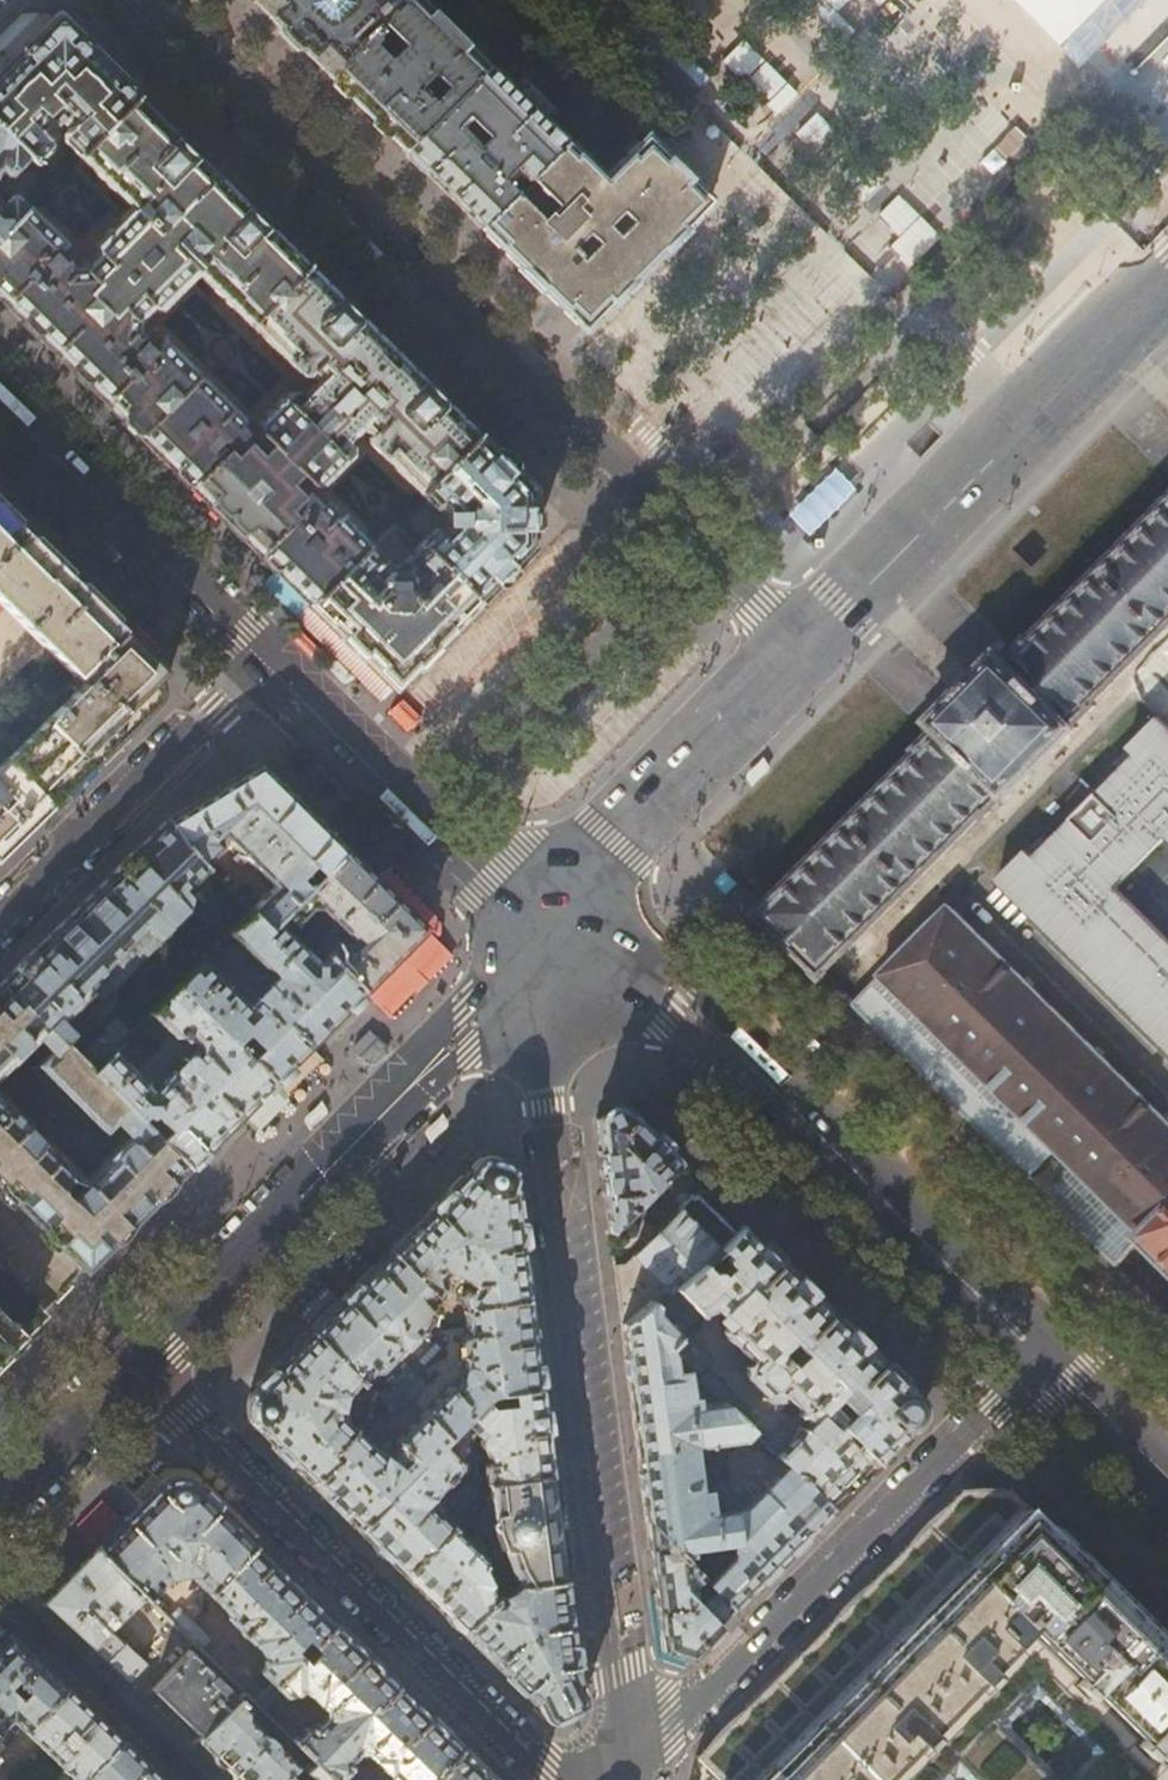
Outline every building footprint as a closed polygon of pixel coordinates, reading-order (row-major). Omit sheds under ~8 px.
[(287,35),(328,75),(372,31),(381,22),(403,0),(252,0),(287,35)] [(390,58),(374,41),(378,38),(372,31),(328,75),(367,114),(405,151),(489,66),(422,0),(403,0),(381,22),(403,44),(390,58)] [(0,74),(0,130),(35,164),(47,152),(48,142),(39,133),(56,115),(68,127),(63,132),(63,140),(79,155),(136,96),(96,56),(56,17),(0,74)] [(515,171),(525,182),(528,179),(565,142),(489,66),(405,151),(440,187),(481,227),(514,193),(504,183),(515,171)] [(95,253),(83,266),(84,271),(95,284),(85,293),(98,306),(138,265),(221,180),(183,142),(136,96),(79,155),(129,206),(93,244),(93,250),(95,253)] [(0,130),(0,171),(7,178),(24,160),(31,167),(35,164),(0,130)] [(646,137),(602,179),(565,142),(528,179),(554,205),(541,219),(514,193),(481,227),(531,277),(583,328),(710,201),(646,137)] [(260,219),(221,180),(138,265),(152,279),(167,294),(191,268),(248,324),(306,265),(260,219)] [(28,206),(14,192),(7,193),(0,199),(0,234),(28,206)] [(83,266),(81,268),(72,267),(55,250),(64,242),(28,206),(0,234),(0,298),(8,307),(53,351),(98,306),(85,293),(95,284),(84,271),(83,266)] [(152,279),(138,265),(98,306),(109,317),(119,308),(131,319),(139,320),(151,308),(154,311),(158,310),(171,298),(167,294),(152,279)] [(306,265),(248,324),(294,370),(301,371),(303,368),(311,377),(295,393),(290,389),(282,389),(272,400),(307,434),(391,349),(341,299),(306,265)] [(198,375),(155,333),(147,341),(131,325),(131,319),(119,308),(109,317),(98,306),(53,351),(96,393),(138,435),(198,375)] [(439,396),(391,349),(307,434),(338,464),(348,454),(348,446),(344,442),(361,424),(369,432),(366,435),(367,443),(417,493),(476,433),(439,396)] [(223,519),(307,434),(272,400),(251,421),(249,429),(252,432),(246,437),(231,422),(235,417),(235,412),(198,375),(138,435),(178,474),(223,519)] [(476,433),(417,493),(443,518),(418,544),(478,602),(508,571),(532,547),(531,487),(505,462),(476,433)] [(338,464),(307,434),(223,519),(266,561),(275,571),(309,604),(367,545),(321,499),(317,498),(314,502),(299,487),(304,482),(305,484),(318,485),(338,464)] [(823,979),(826,976),(827,974),(826,972),(982,813),(985,816),(1005,796),(1075,724),(1094,705),(1092,702),(1167,624),(1167,502),(1110,561),(1031,641),(1028,638),(1021,644),(1022,646),(1010,659),(1000,649),(975,674),(964,686),(955,695),(928,722),(938,731),(924,745),(923,744),(917,750),(920,753),(787,887),(765,909),(763,907),(757,914),(763,920),(765,918),(790,943),(819,971),(817,973),(823,979)] [(123,632),(50,560),(0,510),(0,603),(76,677),(123,632)] [(392,569),(367,545),(309,604),(351,646),(391,686),(392,687),(393,688),(436,645),(478,602),(418,544),(392,569)] [(309,604),(275,571),(265,581),(298,614),(299,613),(383,695),(390,688),(391,686),(351,646),(309,604)] [(147,655),(123,632),(76,677),(83,685),(82,686),(7,760),(52,805),(119,739),(160,698),(160,686),(156,679),(161,673),(149,661),(147,655)] [(356,679),(355,679),(352,676),(347,672),(341,664),(339,662),(337,661),(335,661),(332,663),(326,666),(326,667),(326,668),(327,669),(330,671),(334,674),(337,678),(340,682),(342,684),(344,684),(346,684),(348,684),(350,682),(355,680),(356,679)] [(1136,755),(1034,857),(1027,850),(996,882),(1167,1052),(1167,933),(1124,890),(1167,845),(1167,726),(1158,716),(1128,747),(1136,755)] [(52,805),(7,760),(0,752),(0,856),(52,805)] [(323,874),(345,852),(288,795),(258,765),(169,819),(182,844),(203,866),(220,848),(221,845),(218,841),(224,836),(239,852),(235,859),(243,866),(249,861),(272,884),(273,887),(251,910),(250,913),(268,930),(285,915),(309,888),(300,878),(312,865),(323,874)] [(62,1040),(67,1035),(57,1024),(90,992),(98,1000),(159,940),(154,935),(192,898),(184,890),(205,868),(203,866),(182,844),(169,819),(138,849),(64,922),(0,984),(0,1187),(41,1228),(84,1271),(127,1228),(188,1166),(160,1139),(140,1119),(93,1072),(113,1052),(131,1033),(117,1019),(79,1057),(62,1040)] [(421,932),(423,929),(420,925),(390,895),(377,883),(345,852),(323,874),(309,888),(285,915),(292,922),(296,924),(309,909),(321,908),(353,942),(350,946),(339,944),(328,956),(362,991),(364,990),(421,932)] [(423,925),(428,918),(385,875),(377,883),(390,895),(420,925),(423,925)] [(949,906),(877,979),(853,1003),(876,1027),(940,1090),(1006,1155),(1076,1225),(1117,1265),(1140,1241),(1167,1269),(1167,1124),(949,906)] [(319,1036),(362,991),(328,956),(322,962),(314,963),(282,932),(292,922),(285,915),(268,930),(250,913),(230,934),(271,975),(273,977),(245,1003),(202,962),(176,988),(232,1041),(244,1032),(259,1047),(250,1059),(272,1082),(274,1081),(294,1060),(319,1036)] [(431,942),(421,932),(364,990),(379,1004),(426,957),(422,952),(431,942)] [(227,945),(223,940),(210,954),(214,958),(227,945)] [(228,1127),(272,1082),(250,1059),(232,1041),(176,988),(150,1014),(171,1035),(186,1034),(192,1040),(190,1052),(162,1080),(150,1088),(113,1052),(93,1072),(140,1119),(148,1110),(168,1130),(160,1139),(188,1166),(228,1127)] [(388,1048),(382,1042),(370,1054),(376,1061),(388,1048)] [(309,1074),(294,1060),(274,1081),(288,1094),(309,1074)] [(322,1102),(319,1106),(315,1110),(307,1116),(305,1119),(304,1120),(305,1122),(306,1125),(310,1131),(311,1132),(312,1131),(312,1130),(314,1127),(318,1124),(321,1120),(325,1117),(327,1115),(328,1113),(328,1111),(327,1109),(326,1107),(323,1102),(322,1102)] [(610,1230),(677,1162),(652,1137),(621,1108),(595,1120),(602,1172),(610,1230)] [(431,1144),(432,1144),(435,1140),(439,1136),(446,1129),(448,1127),(449,1125),(449,1123),(447,1120),(444,1114),(443,1114),(442,1114),(441,1115),(439,1118),(436,1122),(432,1125),(429,1128),(426,1131),(426,1133),(426,1135),(426,1136),(428,1138),(431,1144)] [(506,1166),(487,1159),(481,1162),(470,1173),(466,1174),(428,1213),(390,1252),(434,1297),(441,1295),(445,1291),(445,1278),(454,1274),(464,1278),(467,1285),(461,1293),(461,1300),(464,1307),(527,1299),(520,1245),(514,1192),(509,1171),(506,1166)] [(678,1204),(679,1208),(622,1265),(614,1266),(616,1278),(621,1324),(650,1300),(654,1303),(674,1287),(720,1249),(735,1234),(694,1190),(678,1204)] [(885,1457),(916,1423),(919,1411),(918,1402),(913,1394),(876,1358),(771,1256),(743,1227),(735,1234),(720,1249),(674,1287),(700,1313),(712,1310),(717,1305),(727,1315),(722,1319),(728,1325),(724,1332),(749,1358),(743,1365),(743,1375),(746,1376),(768,1400),(777,1400),(780,1396),(785,1394),(801,1410),(800,1411),(810,1422),(791,1441),(779,1431),(767,1443),(767,1446),(786,1464),(828,1505),(865,1467),(875,1465),(885,1457)] [(434,1297),(390,1252),(349,1293),(311,1332),(361,1380),(369,1372),(374,1376),(429,1322),(431,1312),(426,1307),(434,1297)] [(41,1315),(10,1284),(4,1279),(0,1282),(0,1357),(41,1315)] [(674,1287),(654,1303),(650,1300),(621,1324),(627,1371),(637,1452),(691,1444),(695,1445),(699,1446),(739,1441),(743,1439),(747,1437),(751,1432),(747,1427),(723,1403),(705,1404),(701,1402),(684,1404),(683,1403),(681,1385),(686,1385),(684,1371),(677,1372),(676,1368),(667,1369),(666,1367),(665,1358),(671,1357),(670,1351),(667,1348),(678,1336),(668,1325),(678,1317),(687,1326),(700,1313),(674,1287)] [(457,1380),(451,1385),(448,1385),(422,1410),(447,1435),(487,1395),(538,1388),(532,1344),(527,1299),(464,1307),(463,1310),(466,1332),(460,1340),(463,1369),(457,1380)] [(349,1391),(361,1380),(311,1332),(280,1363),(250,1394),(250,1420),(284,1453),(312,1481),(331,1460),(330,1456),(333,1452),(333,1450),(353,1429),(341,1414),(340,1403),(345,1392),(349,1391)] [(703,1366),(709,1360),(682,1334),(678,1336),(667,1348),(670,1351),(697,1377),(710,1388),(723,1403),(747,1427),(755,1419),(704,1367),(703,1366)] [(416,1375),(408,1365),(393,1380),(402,1390),(416,1375)] [(425,1384),(416,1375),(402,1390),(410,1399),(425,1384)] [(702,1396),(710,1388),(697,1377),(691,1385),(702,1396)] [(402,1390),(393,1380),(378,1395),(388,1404),(402,1390)] [(544,1433),(538,1388),(487,1395),(447,1435),(439,1444),(459,1464),(467,1453),(469,1439),(475,1433),(481,1433),(480,1441),(485,1446),(489,1456),(485,1465),(485,1473),(490,1483),(549,1474),(544,1433)] [(410,1399),(402,1390),(388,1404),(397,1413),(410,1399)] [(439,1444),(447,1435),(422,1410),(395,1438),(395,1441),(398,1442),(398,1454),(392,1459),(371,1446),(355,1430),(353,1429),(333,1450),(333,1452),(330,1456),(331,1460),(312,1481),(334,1503),(358,1527),(439,1444)] [(757,1447),(761,1443),(751,1432),(747,1437),(757,1447)] [(459,1464),(439,1444),(358,1527),(381,1550),(404,1573),(424,1549),(427,1550),(450,1525),(439,1513),(432,1512),(418,1496),(427,1487),(432,1491),(436,1491),(459,1464)] [(729,1557),(706,1580),(733,1608),(781,1560),(831,1510),(828,1505),(786,1464),(751,1500),(746,1496),(741,1503),(717,1479),(699,1481),(695,1445),(691,1444),(637,1452),(643,1504),(645,1521),(684,1560),(685,1555),(687,1555),(687,1549),(727,1545),(729,1557)] [(140,1504),(163,1481),(190,1482),(214,1506),(219,1500),(186,1468),(149,1469),(128,1490),(140,1504)] [(556,1527),(549,1474),(490,1483),(494,1526),(510,1573),(518,1585),(559,1581),(563,1580),(556,1527)] [(477,1497),(482,1489),(471,1479),(463,1488),(474,1499),(477,1497)] [(214,1506),(190,1482),(163,1481),(140,1504),(135,1509),(97,1549),(142,1593),(146,1597),(158,1587),(164,1579),(178,1573),(189,1576),(206,1592),(253,1544),(225,1516),(214,1506)] [(463,1512),(474,1499),(463,1488),(452,1500),(463,1512)] [(961,1489),(935,1516),(839,1613),(750,1702),(697,1756),(694,1759),(690,1779),(1167,1779),(1167,1647),(1127,1606),(1064,1544),(1022,1502),(1010,1490),(961,1489)] [(485,1506),(477,1497),(474,1499),(463,1512),(472,1521),(485,1506)] [(692,1586),(700,1576),(684,1560),(645,1521),(658,1618),(662,1649),(690,1659),(712,1637),(736,1612),(733,1608),(713,1590),(699,1605),(696,1602),(693,1596),(692,1586)] [(483,1562),(482,1556),(450,1525),(427,1550),(424,1549),(404,1573),(433,1601),(462,1629),(492,1597),(491,1586),(481,1566),(483,1562)] [(311,1645),(333,1623),(296,1586),(253,1544),(206,1592),(229,1615),(229,1621),(265,1655),(262,1659),(259,1671),(271,1682),(297,1656),(292,1649),(302,1638),(311,1645)] [(108,1628),(142,1593),(97,1549),(71,1573),(44,1601),(89,1644),(128,1681),(143,1662),(108,1628)] [(44,1601),(71,1573),(58,1561),(30,1589),(44,1601)] [(571,1644),(563,1580),(559,1581),(518,1585),(510,1593),(492,1597),(462,1629),(508,1675),(552,1719),(579,1706),(571,1644)] [(186,1635),(194,1626),(177,1608),(168,1617),(186,1635)] [(360,1650),(333,1623),(311,1645),(316,1652),(305,1663),(297,1656),(271,1682),(253,1702),(261,1709),(279,1691),(285,1694),(293,1692),(299,1687),(320,1706),(320,1716),(310,1726),(308,1724),(301,1726),(289,1738),(305,1755),(311,1760),(369,1702),(374,1706),(396,1685),(360,1650)] [(199,1648),(207,1638),(196,1627),(194,1626),(186,1635),(199,1648)] [(64,1689),(10,1635),(0,1646),(0,1728),(9,1719),(22,1730),(64,1689)] [(200,1736),(238,1699),(188,1652),(152,1689),(166,1703),(200,1736)] [(458,1747),(434,1723),(396,1685),(374,1706),(369,1702),(311,1760),(331,1779),(338,1779),(347,1771),(349,1765),(347,1763),(358,1752),(364,1753),(393,1779),(428,1779),(435,1773),(437,1770),(440,1765),(458,1747)] [(120,1742),(92,1715),(64,1689),(22,1730),(73,1779),(81,1779),(120,1742)] [(274,1744),(270,1739),(259,1734),(261,1728),(251,1718),(254,1715),(248,1708),(253,1702),(244,1694),(238,1699),(200,1736),(199,1739),(235,1774),(241,1779),(279,1779),(296,1764),(282,1751),(276,1751),(274,1744)] [(300,1759),(305,1755),(289,1738),(278,1727),(272,1733),(300,1759)] [(120,1742),(81,1779),(159,1779),(145,1766),(120,1742)] [(22,1760),(24,1757),(10,1744),(0,1753),(0,1760),(20,1779),(42,1779),(22,1760)] [(458,1747),(440,1765),(437,1770),(435,1773),(428,1779),(492,1779),(458,1747)] [(311,1760),(305,1755),(300,1759),(296,1764),(279,1779),(331,1779),(311,1760)]
